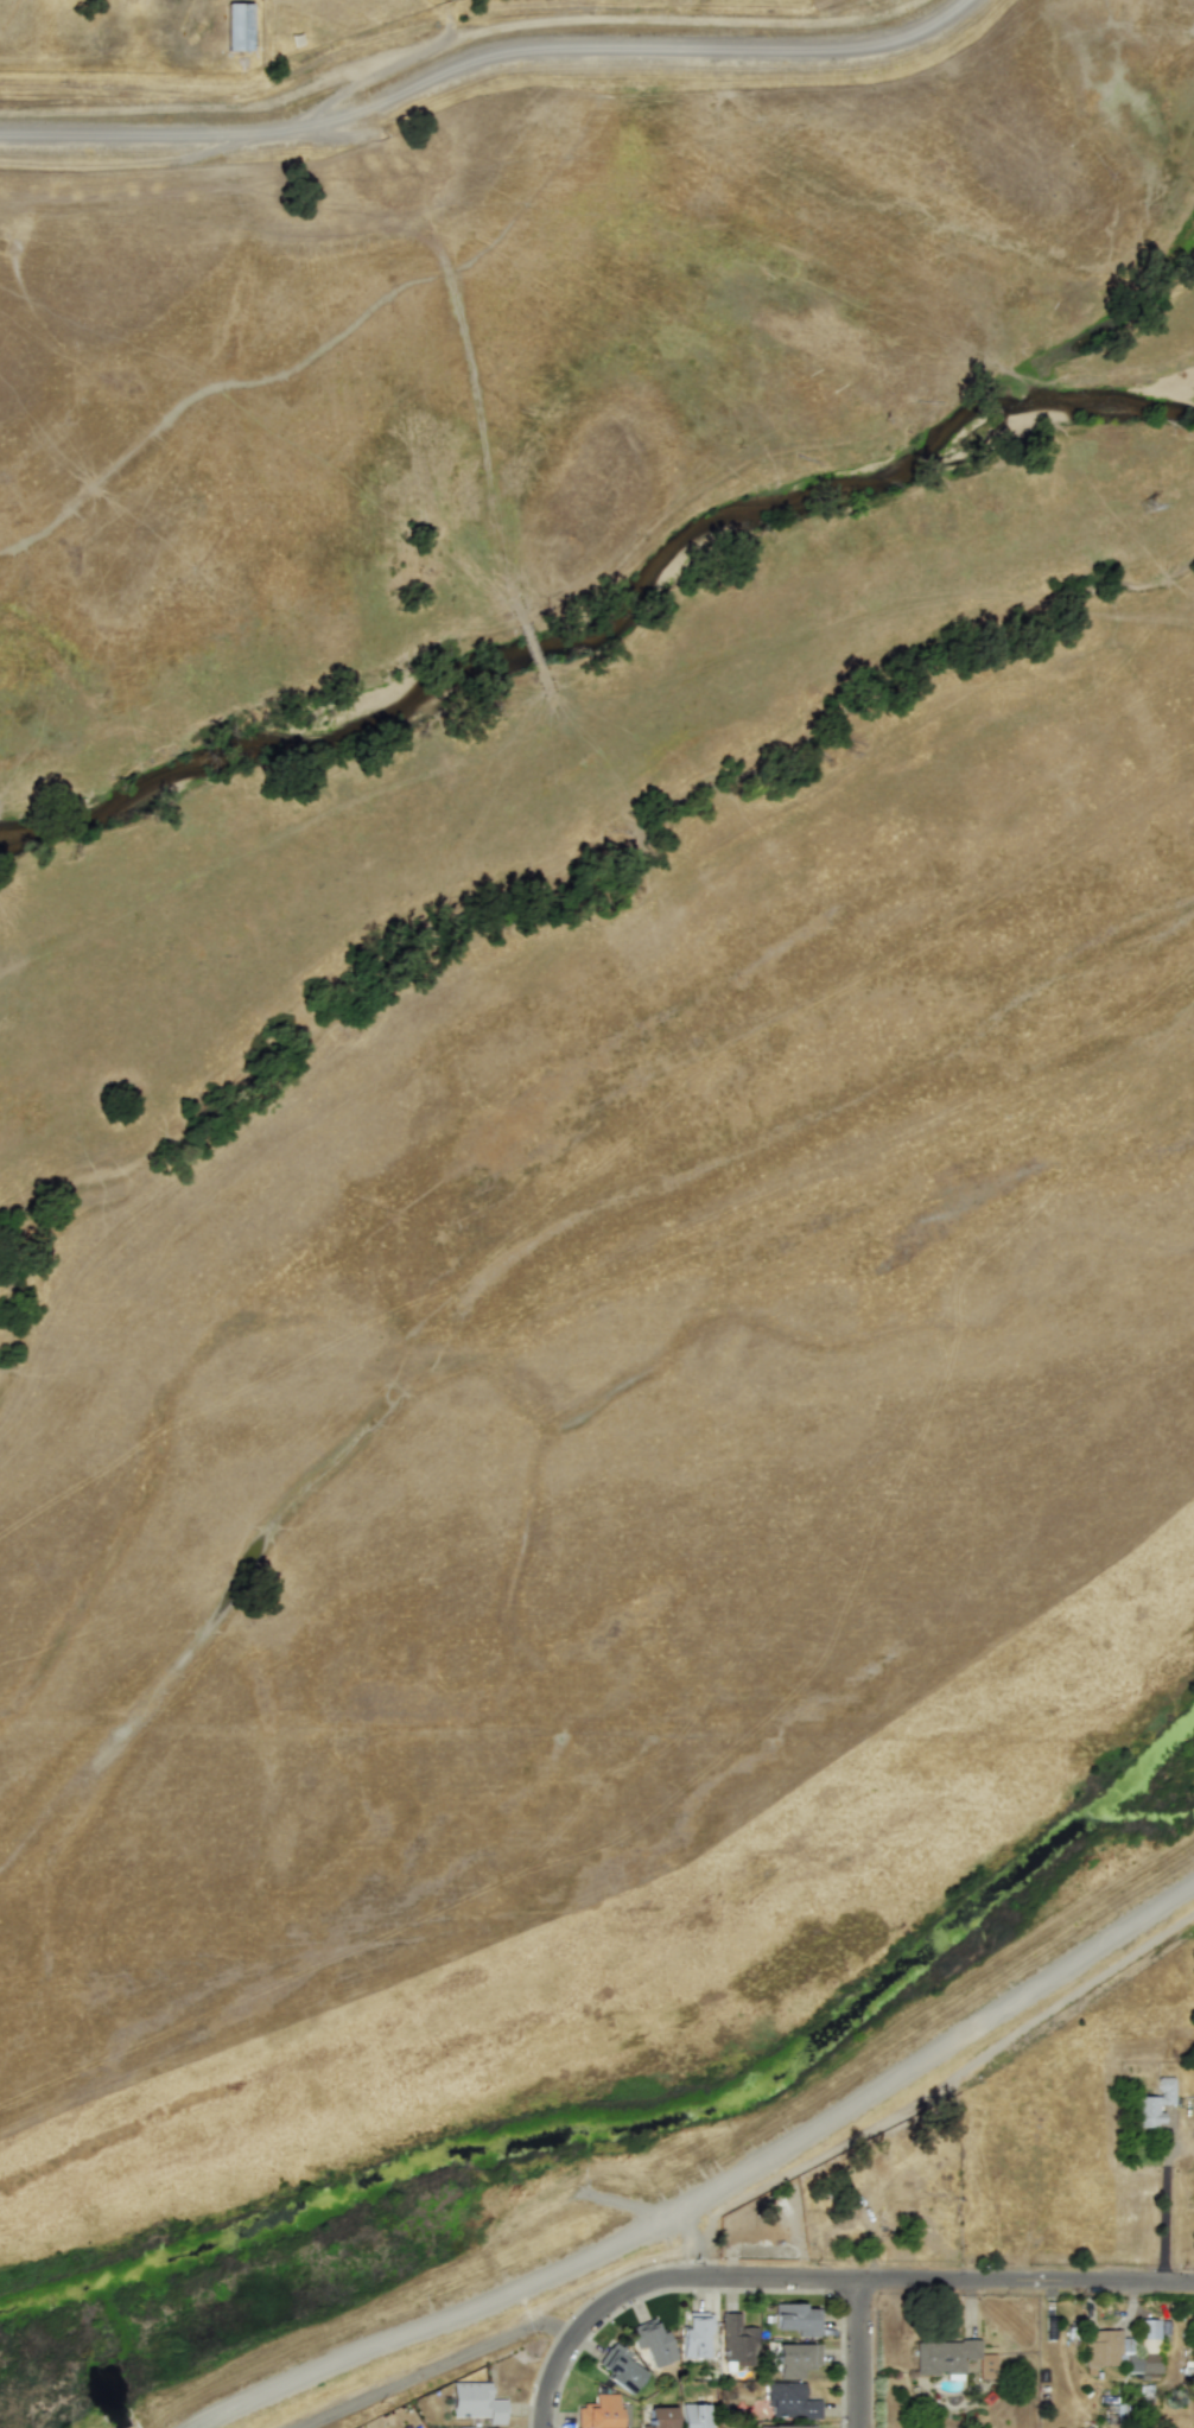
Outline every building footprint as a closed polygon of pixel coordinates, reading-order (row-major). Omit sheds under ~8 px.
[(225,50),(250,50),(251,3),(226,3),(225,50)] [(1173,2104),(1172,2077),(1157,2077),(1157,2095),(1136,2095),(1136,2127),(1163,2127),(1163,2104),(1173,2104)] [(773,2329),(797,2329),(797,2336),(819,2337),(819,2308),(805,2308),(805,2303),(774,2303),(773,2329)] [(681,2358),(712,2357),(712,2312),(686,2312),(686,2328),(681,2328),(681,2358)] [(739,2312),(720,2313),(721,2361),(734,2361),(734,2366),(755,2365),(754,2327),(740,2327),(739,2312)] [(651,2368),(675,2359),(664,2330),(660,2331),(655,2318),(628,2327),(636,2349),(643,2347),(651,2368)] [(1084,2365),(1125,2365),(1125,2372),(1159,2372),(1158,2319),(1138,2319),(1139,2338),(1120,2339),(1120,2330),(1083,2331),(1084,2365)] [(915,2373),(963,2373),(963,2359),(978,2359),(979,2378),(995,2378),(995,2354),(979,2354),(979,2340),(915,2341),(915,2373)] [(606,2377),(631,2394),(645,2373),(626,2360),(630,2354),(611,2342),(596,2365),(608,2373),(606,2377)] [(820,2344),(777,2344),(777,2378),(802,2378),(802,2368),(820,2368),(820,2344)] [(451,2417),(487,2417),(487,2424),(504,2424),(504,2399),(490,2400),(490,2382),(451,2383),(451,2417)] [(804,2383),(768,2382),(767,2417),(820,2418),(820,2400),(804,2399),(804,2383)] [(617,2394),(593,2394),(593,2405),(576,2405),(576,2427),(599,2427),(618,2427),(617,2394)] [(709,2404),(680,2404),(681,2427),(710,2427),(709,2404)] [(675,2407),(647,2406),(647,2427),(674,2427),(675,2407)]
